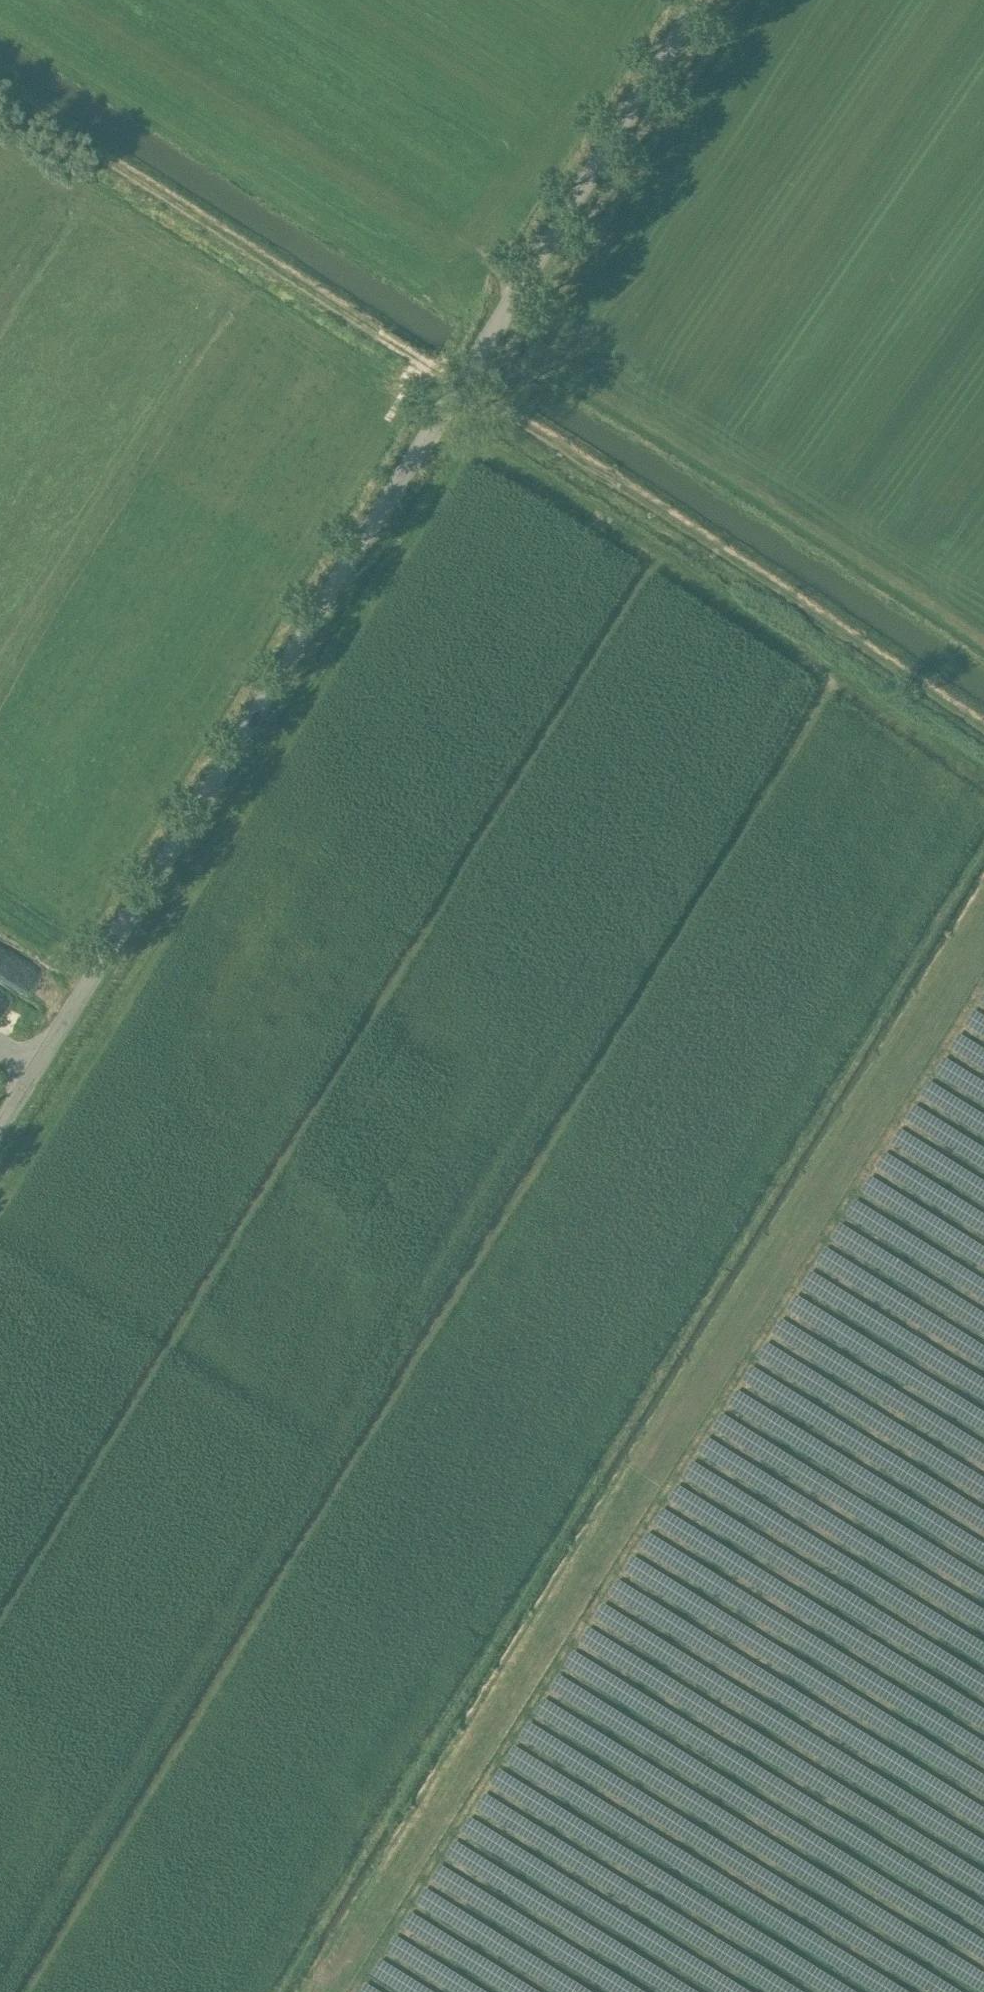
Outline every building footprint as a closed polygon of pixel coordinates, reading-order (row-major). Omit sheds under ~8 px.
[(0,1012),(0,1025),(11,1032),(22,1014),(5,1003),(0,1012)]
